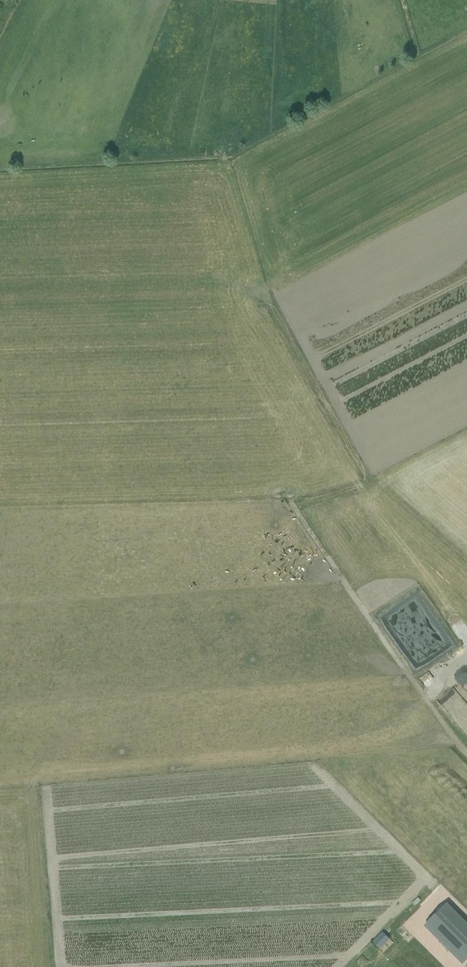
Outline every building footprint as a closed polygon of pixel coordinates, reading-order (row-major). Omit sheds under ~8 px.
[(424,925),(462,964),(466,959),(466,927),(445,904),(424,925)] [(382,932),(373,941),(380,949),(389,940),(382,932)]
